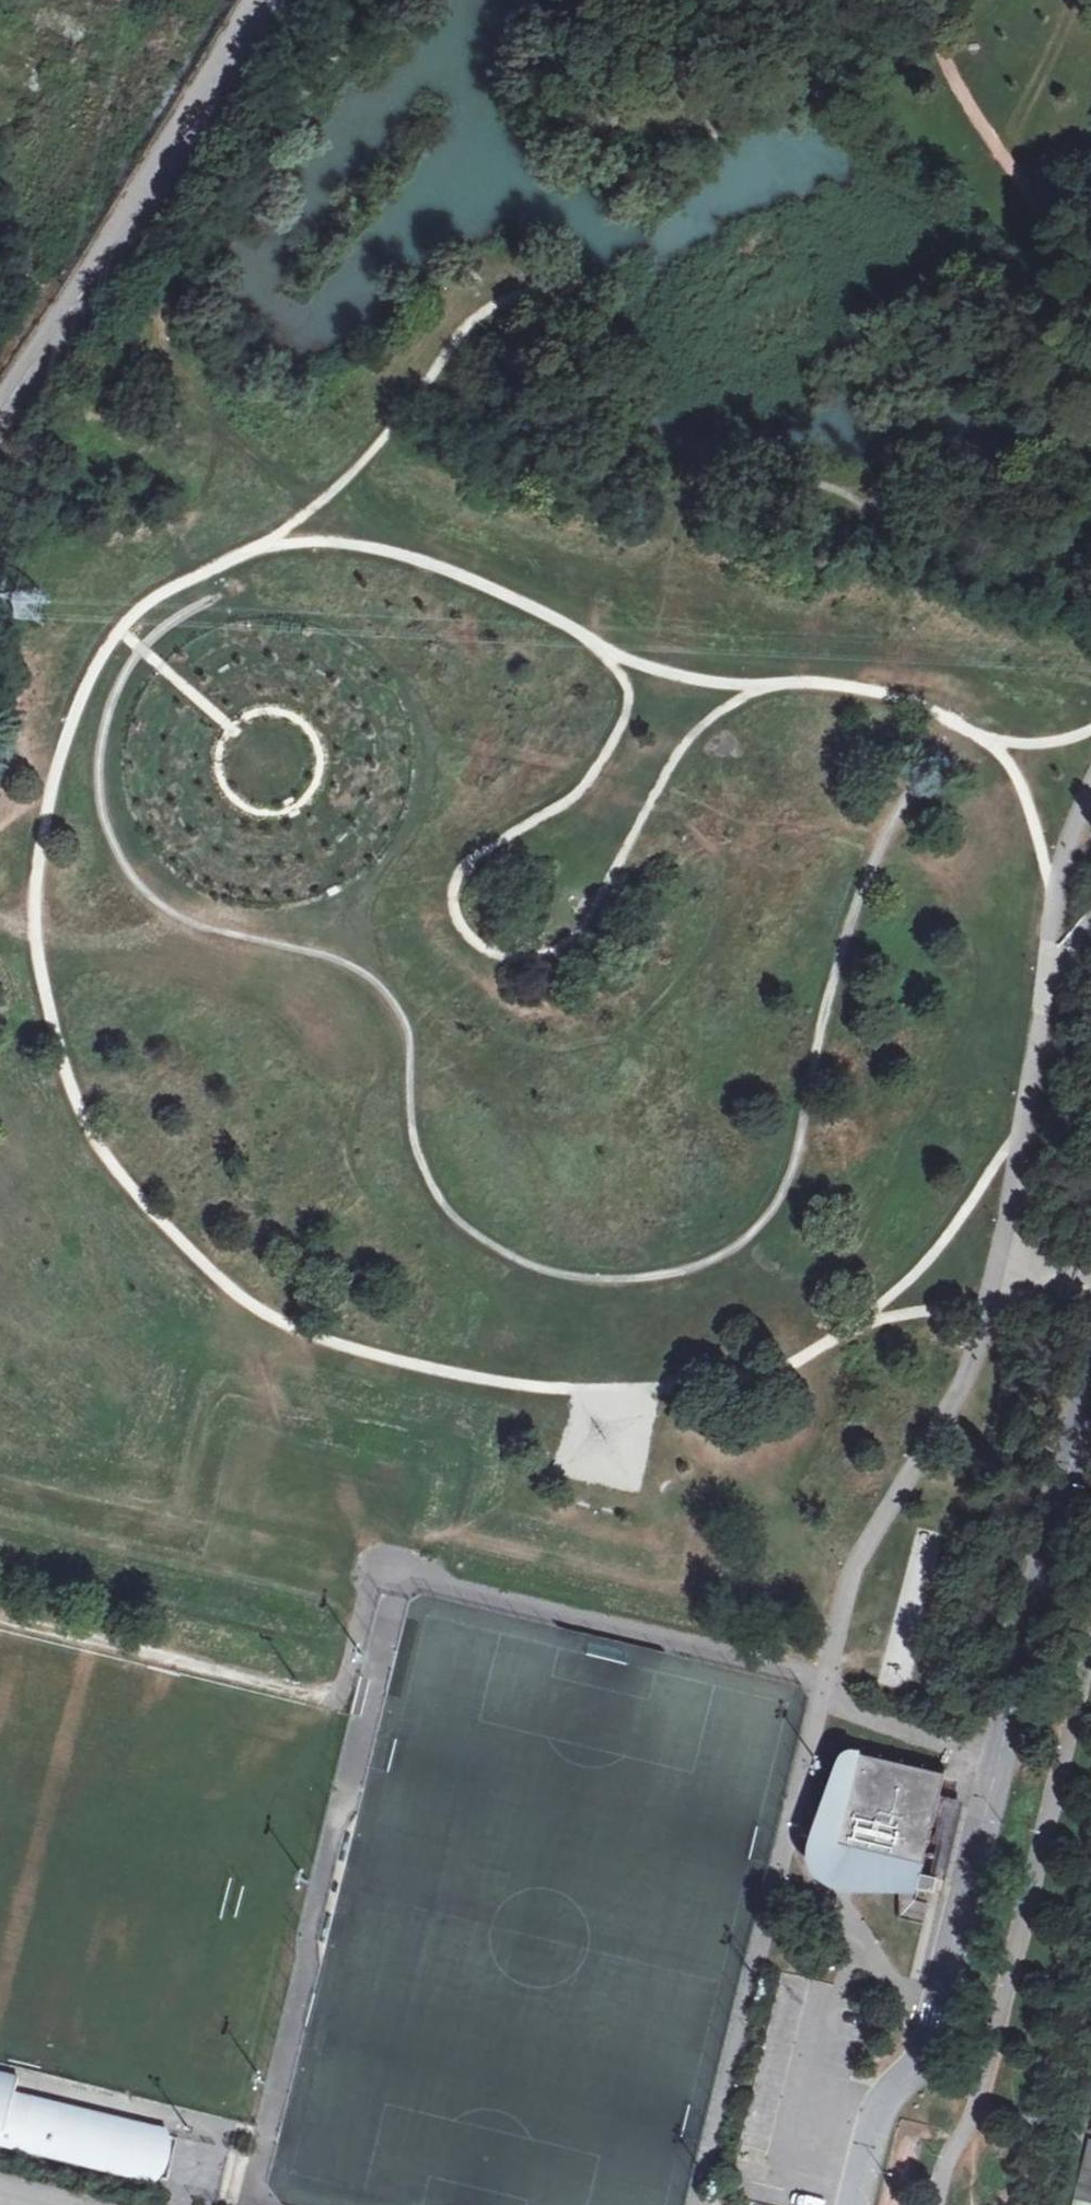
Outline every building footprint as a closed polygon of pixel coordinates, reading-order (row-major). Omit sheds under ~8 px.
[(268,737),(245,763),(270,786),(293,761),(268,737)] [(948,1775),(862,1756),(842,1840),(838,1860),(852,1870),(893,1876),(896,1869),(903,1871),(904,1866),(914,1868),(926,1871),(938,1815),(948,1775)] [(962,1821),(938,1815),(926,1871),(914,1868),(904,1866),(903,1871),(896,1869),(893,1876),(852,1870),(838,1860),(842,1840),(822,1836),(818,1855),(818,1863),(821,1871),(826,1879),(832,1884),(839,1888),(854,1891),(921,1893),(924,1881),(936,1884),(934,1893),(945,1895),(962,1821)] [(936,1884),(924,1881),(921,1893),(933,1896),(934,1893),(936,1884)] [(0,2074),(0,2138),(21,2143),(157,2177),(168,2133),(15,2095),(19,2079),(0,2074)] [(1083,2168),(1075,2198),(1078,2198),(1076,2204),(1090,2204),(1090,2170),(1083,2168)]
